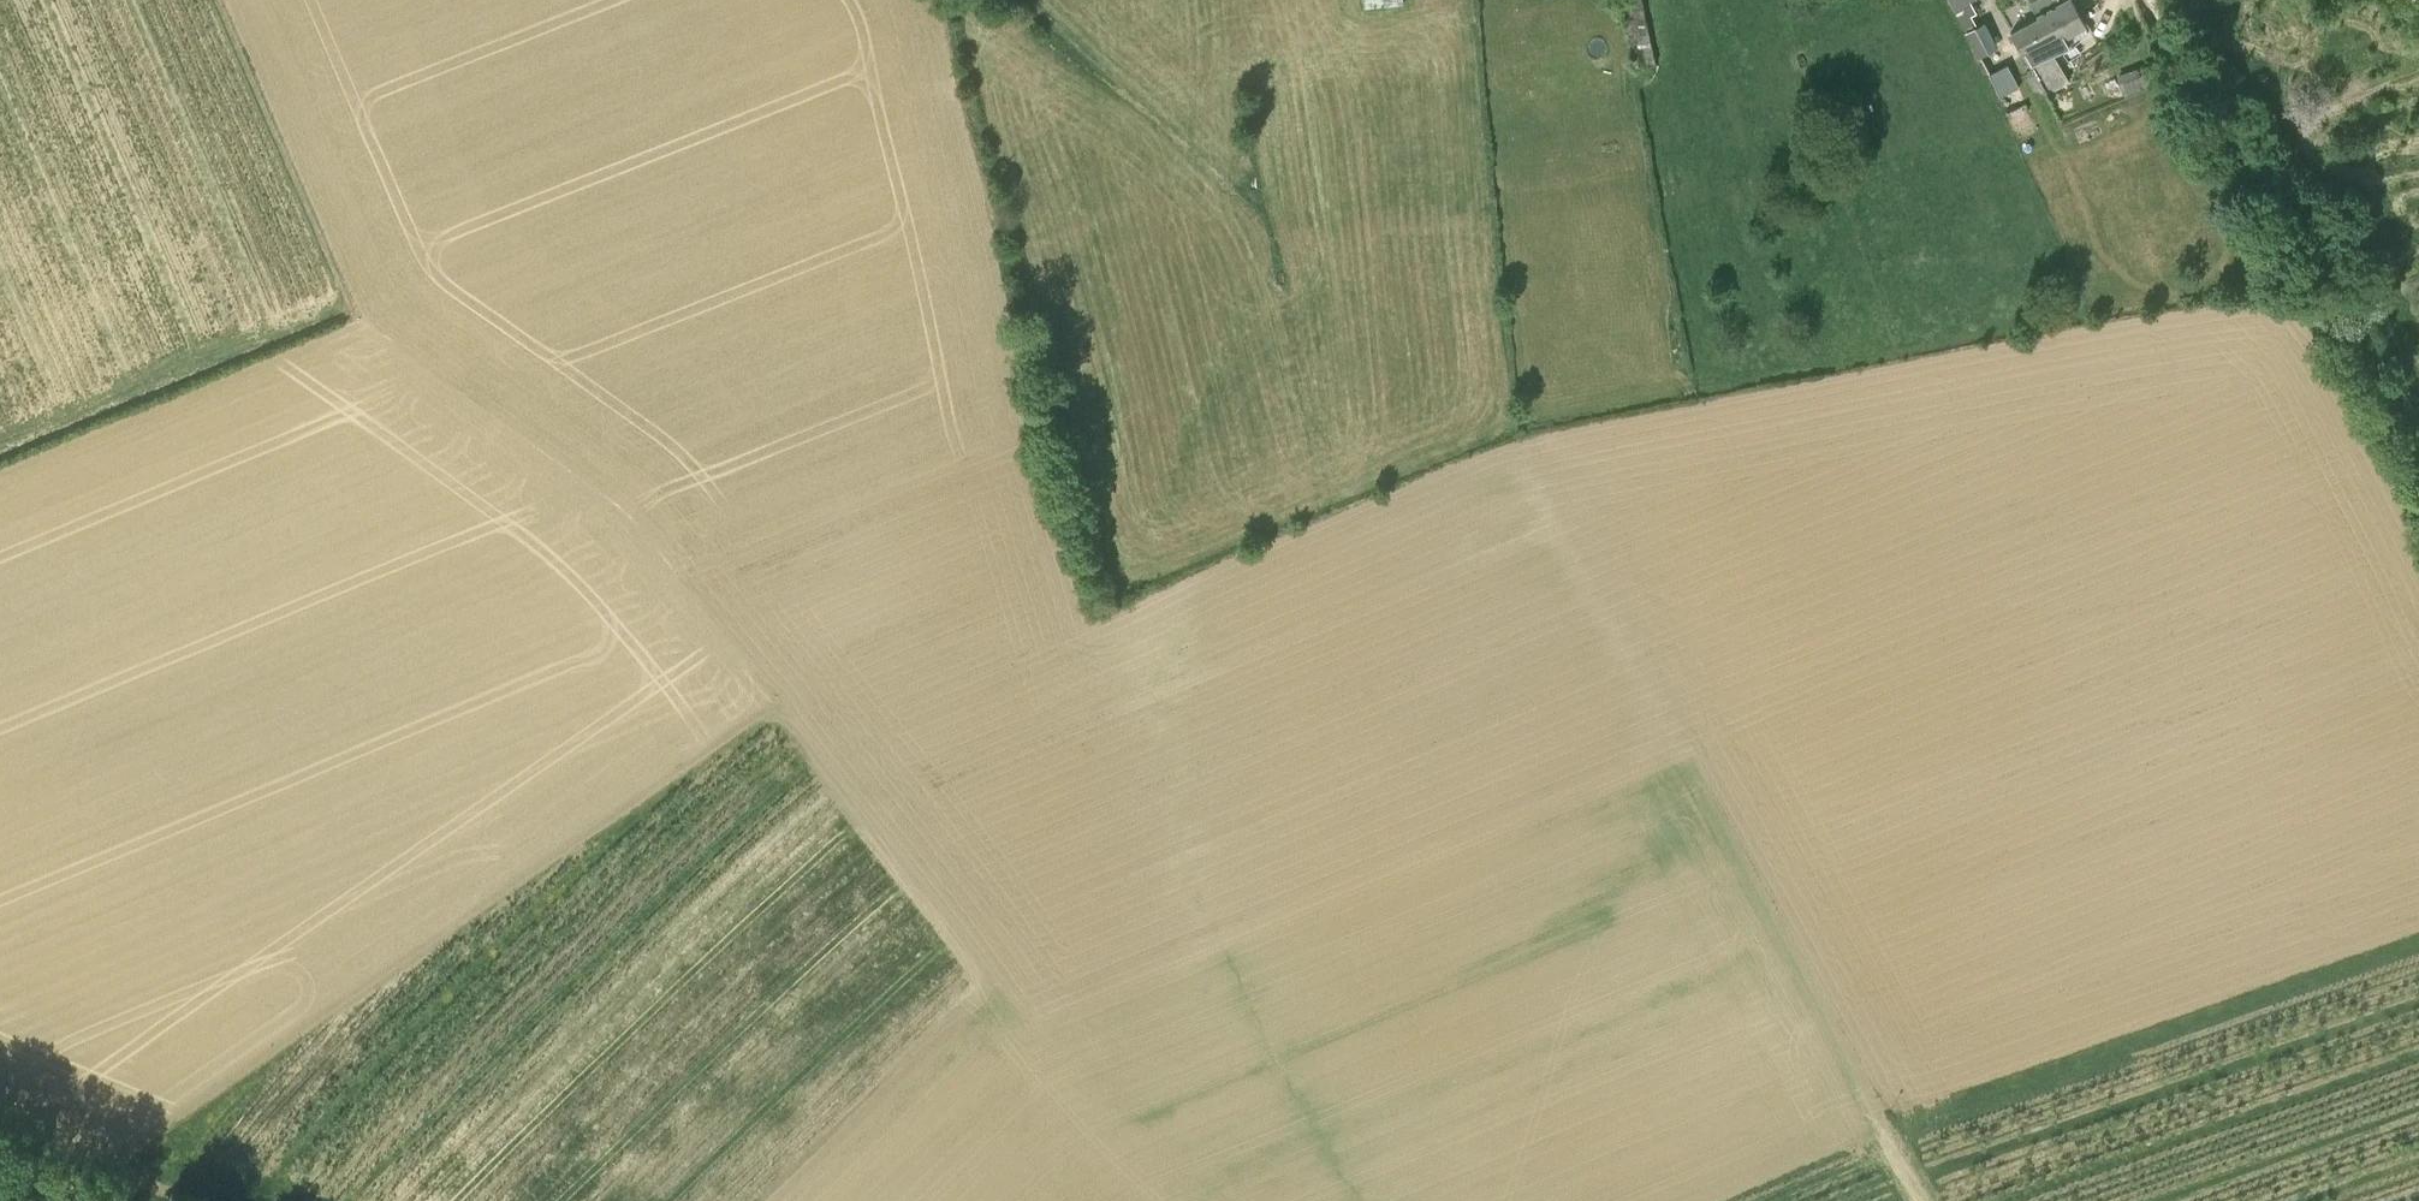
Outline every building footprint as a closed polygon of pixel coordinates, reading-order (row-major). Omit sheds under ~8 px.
[(1637,64),(1658,60),(1647,0),(1625,0),(1637,64)] [(1953,9),(1971,0),(1948,0),(1953,9)] [(2074,0),(2063,0),(2056,4),(2033,16),(2036,20),(2012,33),(2030,66),(2071,42),(2067,33),(2086,22),(2074,0)] [(1967,28),(1980,54),(2001,44),(1988,17),(1967,28)] [(2124,93),(2151,83),(2167,76),(2159,57),(2144,64),(2117,74),(2124,93)] [(2020,88),(2008,64),(1989,73),(2001,97),(2020,88)]
